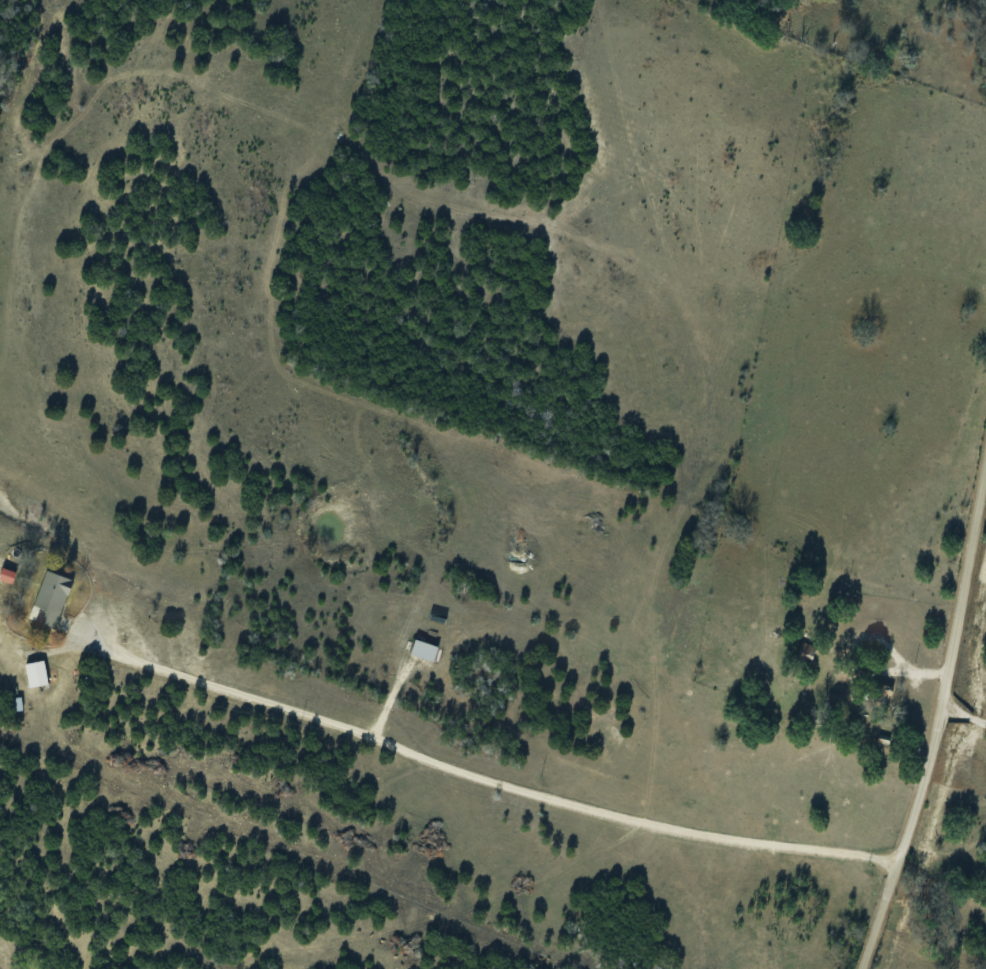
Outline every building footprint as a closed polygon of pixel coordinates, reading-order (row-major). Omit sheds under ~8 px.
[(9,584),(13,573),(0,569),(0,581),(9,584)] [(54,628),(69,579),(42,570),(27,619),(54,628)] [(407,654),(433,661),(438,646),(412,639),(407,654)] [(796,654),(811,661),(817,647),(802,640),(796,654)] [(27,689),(46,685),(42,660),(22,663),(27,689)]
